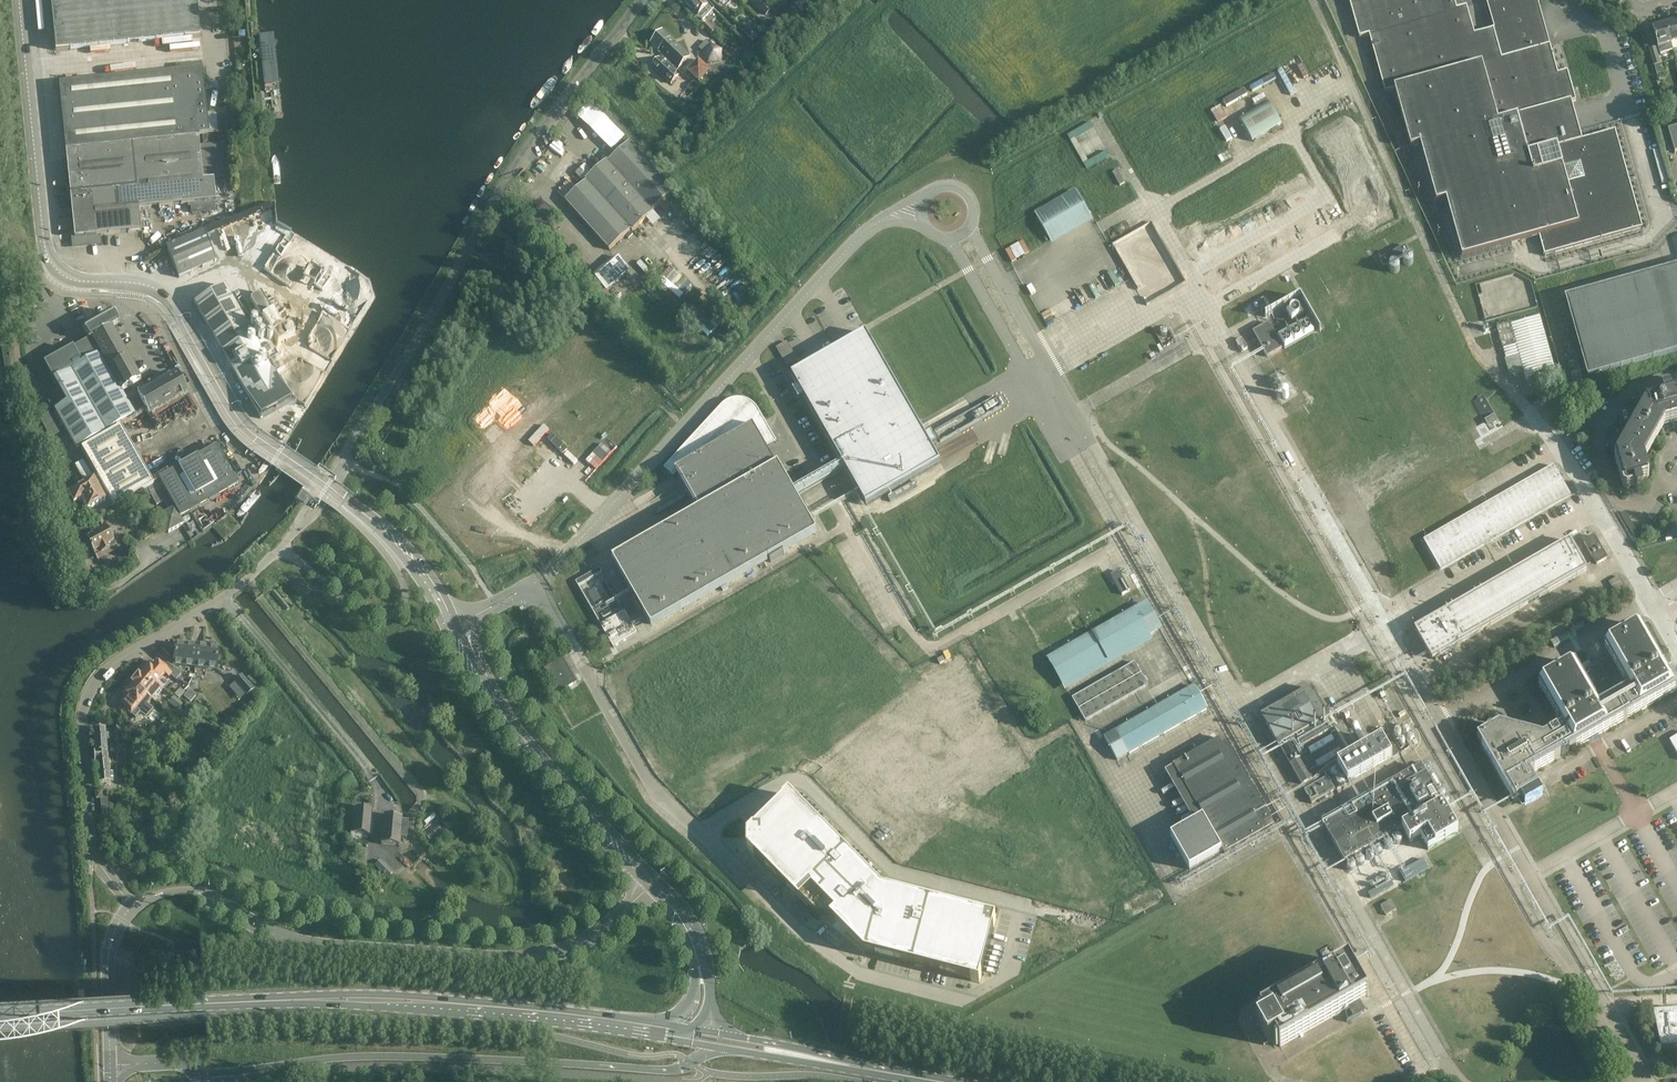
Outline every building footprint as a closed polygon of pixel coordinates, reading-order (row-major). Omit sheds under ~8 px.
[(54,42),(55,51),(199,36),(195,0),(50,0),(54,42)] [(692,11),(691,12),(697,17),(698,16),(703,21),(715,9),(709,4),(707,6),(702,0),(688,0),(685,3),(692,11)] [(771,9),(763,0),(751,0),(765,15),(771,9)] [(1456,234),(1462,257),(1538,236),(1544,255),(1577,246),(1642,228),(1615,131),(1582,140),(1580,135),(1571,103),(1576,102),(1567,71),(1558,74),(1537,0),(1496,0),(1487,3),(1494,31),(1475,36),(1467,8),(1457,11),(1455,0),(1349,0),(1359,38),(1369,35),(1385,93),(1394,90),(1410,148),(1420,145),(1437,203),(1446,200),(1456,234)] [(711,36),(715,32),(706,22),(702,26),(711,36)] [(1676,49),(1676,22),(1665,26),(1671,44),(1672,50),(1674,50),(1676,49)] [(747,25),(742,29),(749,36),(754,32),(747,25)] [(1671,44),(1665,26),(1652,30),(1660,54),(1673,50),(1672,50),(1671,44)] [(662,56),(659,58),(667,65),(670,62),(677,69),(689,56),(663,31),(650,44),(662,56)] [(279,90),(273,32),(259,34),(265,91),(279,90)] [(708,63),(719,62),(721,51),(711,45),(706,41),(698,49),(703,53),(708,63)] [(1653,66),(1656,74),(1662,72),(1659,64),(1660,64),(1655,47),(1648,49),(1653,66)] [(674,72),(677,69),(670,62),(667,65),(659,58),(652,67),(670,84),(678,75),(674,72)] [(699,59),(687,72),(699,83),(711,70),(699,59)] [(58,84),(65,151),(74,245),(97,243),(96,236),(140,232),(138,210),(193,204),(194,211),(216,208),(213,179),(202,180),(195,114),(206,113),(201,63),(176,66),(176,71),(58,84)] [(694,82),(687,89),(693,94),(699,87),(694,82)] [(1240,121),(1252,141),(1282,124),(1270,104),(1240,121)] [(1674,154),(1676,153),(1676,128),(1668,131),(1674,154)] [(210,143),(210,135),(202,136),(203,143),(210,143)] [(674,192),(629,142),(608,162),(606,160),(585,180),(586,181),(564,201),(609,250),(631,231),(632,232),(654,213),(652,211),(674,192)] [(1068,186),(1031,211),(1051,241),(1088,216),(1068,186)] [(240,251),(236,242),(273,226),(265,206),(228,222),(166,248),(178,277),(240,251)] [(1013,261),(1031,249),(1024,237),(1005,249),(1013,261)] [(1405,245),(1380,260),(1384,266),(1409,252),(1405,245)] [(616,255),(614,256),(593,275),(604,288),(627,268),(616,255)] [(1578,343),(1587,377),(1676,352),(1676,268),(1565,299),(1578,343)] [(528,282),(517,275),(512,282),(524,289),(528,282)] [(194,303),(228,363),(261,419),(291,402),(224,286),(194,303)] [(281,341),(262,302),(251,308),(270,346),(281,341)] [(119,324),(113,313),(82,330),(88,339),(44,363),(65,403),(53,409),(75,449),(135,416),(121,392),(140,381),(111,329),(119,324)] [(1283,348),(1269,323),(1253,332),(1267,357),(1283,348)] [(291,324),(283,328),(287,337),(295,333),(291,324)] [(817,477),(793,490),(796,496),(820,482),(844,468),(866,505),(940,462),(931,447),(937,443),(931,433),(925,436),(866,333),(791,375),(798,387),(793,391),(799,401),(804,398),(841,462),(817,477)] [(1242,338),(1236,342),(1242,352),(1248,348),(1242,338)] [(177,375),(137,396),(149,417),(188,396),(177,375)] [(1528,380),(1532,393),(1543,390),(1539,377),(1528,380)] [(1617,451),(1617,452),(1616,452),(1614,456),(1623,487),(1626,489),(1635,487),(1635,488),(1637,489),(1642,488),(1643,486),(1641,480),(1648,478),(1649,475),(1644,459),(1668,418),(1670,420),(1670,421),(1672,424),(1676,426),(1676,393),(1675,393),(1673,392),(1671,392),(1669,384),(1660,386),(1663,397),(1645,402),(1617,451)] [(677,475),(698,511),(656,535),(656,534),(642,542),(643,543),(613,560),(635,599),(633,600),(641,614),(644,612),(653,627),(769,561),(770,562),(784,555),(783,553),(817,534),(808,518),(810,517),(802,503),(801,504),(796,496),(793,490),(778,465),(776,467),(766,449),(766,448),(765,446),(764,446),(760,438),(771,433),(758,410),(755,406),(750,402),(744,400),(738,399),(732,400),(727,402),(722,406),(664,469),(674,478),(677,475)] [(114,508),(153,486),(120,427),(81,449),(114,508)] [(180,517),(223,493),(237,485),(216,446),(158,479),(180,517)] [(104,501),(82,462),(75,466),(85,485),(68,495),(73,505),(81,501),(87,511),(104,501)] [(1441,569),(1484,545),(1570,495),(1570,496),(1571,496),(1554,466),(1553,466),(1553,467),(1424,541),(1424,540),(1423,540),(1440,570),(1441,570),(1441,569)] [(165,502),(169,511),(174,508),(160,482),(139,494),(142,500),(150,496),(157,507),(165,502)] [(301,495),(296,502),(304,507),(308,500),(301,495)] [(159,517),(168,533),(183,525),(174,509),(159,517)] [(102,553),(110,550),(108,546),(114,543),(102,520),(94,523),(98,529),(91,533),(92,536),(86,539),(94,553),(100,550),(102,553)] [(1594,536),(1584,542),(1596,564),(1607,558),(1594,536)] [(1570,541),(1445,612),(1415,629),(1432,658),(1586,570),(1570,541)] [(1119,571),(1111,576),(1122,595),(1130,590),(1119,571)] [(1611,580),(1617,597),(1628,593),(1621,576),(1611,580)] [(1160,628),(1143,599),(1043,656),(1062,689),(1151,638),(1149,634),(1160,628)] [(625,610),(600,625),(614,647),(638,633),(625,610)] [(1641,625),(1620,637),(1604,646),(1616,667),(1587,684),(1575,663),(1538,684),(1558,720),(1559,720),(1562,725),(1542,737),(1499,725),(1477,737),(1513,801),(1520,797),(1524,805),(1542,795),(1538,787),(1530,773),(1561,756),(1563,756),(1569,753),(1569,751),(1593,737),(1676,689),(1641,625)] [(158,655),(166,662),(171,667),(173,665),(195,667),(196,647),(175,645),(174,657),(171,656),(163,649),(158,655)] [(218,649),(196,647),(195,667),(216,669),(218,649)] [(1250,671),(1269,663),(1266,656),(1247,664),(1250,671)] [(562,658),(543,669),(557,694),(576,683),(562,658)] [(161,667),(156,662),(153,667),(149,664),(142,672),(163,690),(172,681),(171,679),(169,677),(171,675),(176,679),(180,674),(171,667),(166,662),(161,667)] [(1134,662),(1072,698),(1085,721),(1148,685),(1134,662)] [(163,690),(142,672),(139,676),(138,675),(132,682),(133,683),(151,699),(154,701),(163,690)] [(241,676),(235,681),(247,695),(253,690),(241,676)] [(132,703),(126,709),(134,718),(141,711),(137,707),(145,698),(148,701),(149,701),(151,699),(133,683),(123,695),(132,703)] [(1122,726),(1116,730),(1129,754),(1139,748),(1144,745),(1159,737),(1167,732),(1178,726),(1187,721),(1195,716),(1202,712),(1206,710),(1207,709),(1194,687),(1193,686),(1192,687),(1173,698),(1165,702),(1153,709),(1146,713),(1130,722),(1122,726)] [(1311,688),(1262,716),(1278,746),(1279,746),(1301,784),(1312,778),(1295,749),(1333,727),(1311,688)] [(170,703),(179,711),(184,705),(175,697),(170,703)] [(149,701),(148,701),(145,705),(151,711),(157,704),(151,699),(149,701)] [(126,709),(121,714),(129,723),(134,718),(126,709)] [(138,731),(146,739),(151,734),(143,726),(138,731)] [(105,729),(93,730),(95,753),(107,751),(106,741),(114,740),(113,738),(121,737),(120,728),(112,729),(113,730),(108,730),(108,732),(105,732),(105,729)] [(1331,735),(1308,749),(1311,753),(1334,740),(1331,735)] [(1348,783),(1393,757),(1399,754),(1389,736),(1338,765),(1348,783)] [(113,738),(114,740),(114,747),(122,747),(121,737),(113,738)] [(1256,796),(1247,780),(1240,768),(1223,738),(1165,772),(1175,767),(1203,817),(1170,836),(1189,870),(1222,851),(1224,854),(1273,826),(1256,796)] [(1339,748),(1316,762),(1318,766),(1342,753),(1339,748)] [(93,753),(94,758),(94,763),(96,763),(99,785),(110,784),(110,782),(113,782),(112,773),(109,773),(107,751),(95,753),(93,753)] [(1420,766),(1373,793),(1322,822),(1344,862),(1402,829),(1410,842),(1420,836),(1428,850),(1458,833),(1442,806),(1420,766)] [(1327,778),(1318,783),(1305,791),(1304,790),(1311,804),(1312,803),(1334,790),(1335,790),(1328,777),(1327,777),(1327,778)] [(754,830),(748,836),(749,838),(749,840),(749,846),(749,848),(748,850),(754,856),(760,862),(764,866),(770,872),(774,876),(786,888),(789,892),(796,898),(798,900),(817,919),(829,920),(832,920),(835,920),(841,926),(844,929),(866,951),(866,953),(911,965),(914,966),(923,968),(926,969),(971,980),(971,981),(980,983),(982,975),(981,974),(993,928),(994,928),(996,919),(988,917),(987,917),(987,918),(985,917),(942,906),(939,905),(930,903),(927,902),(883,891),(880,888),(846,853),(844,851),(837,845),(834,841),(826,833),(822,829),(819,826),(816,823),(795,802),(796,802),(790,795),(783,801),(784,802),(757,828),(755,830),(754,830)] [(353,832),(369,834),(371,810),(355,808),(353,832)] [(402,817),(384,815),(381,844),(399,846),(400,837),(407,838),(408,821),(401,820),(402,817)] [(380,860),(374,865),(387,877),(393,872),(380,860)] [(1370,898),(1393,885),(1391,880),(1368,894),(1370,898)] [(1381,904),(1387,915),(1398,909),(1392,899),(1381,904)] [(1341,966),(1340,967),(1333,971),(1333,972),(1262,1013),(1261,1012),(1260,1013),(1264,1020),(1257,1024),(1268,1043),(1275,1039),(1280,1047),(1281,1047),(1281,1046),(1345,1009),(1348,1007),(1367,997),(1368,997),(1348,963),(1341,967),(1341,966)] [(1653,1011),(1661,1047),(1676,1046),(1676,1009),(1671,1010),(1671,1007),(1664,1008),(1665,1010),(1653,1011)]
